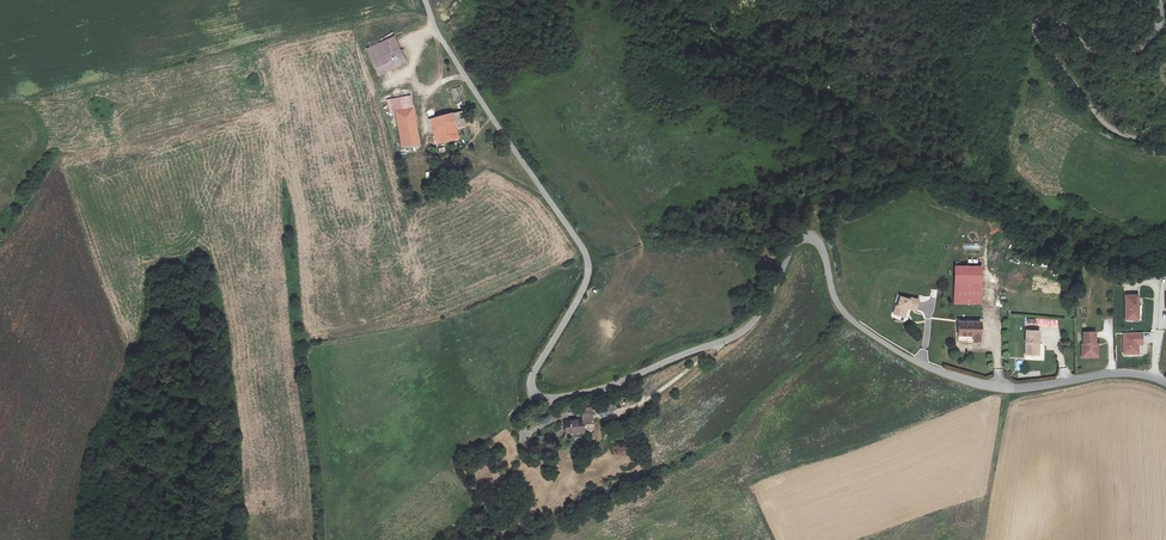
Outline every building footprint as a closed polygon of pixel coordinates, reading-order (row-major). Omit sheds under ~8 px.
[(394,37),(367,49),(379,75),(406,63),(394,37)] [(392,102),(394,111),(413,108),(411,98),(392,102)] [(419,144),(413,108),(394,111),(399,141),(396,141),(397,148),(419,144)] [(436,144),(458,139),(456,128),(469,124),(466,111),(430,119),(436,144)] [(955,266),(955,304),(980,304),(980,267),(955,266)] [(1126,296),(1126,320),(1140,320),(1139,295),(1126,296)] [(917,311),(920,300),(911,298),(910,300),(901,297),(898,306),(897,306),(895,314),(903,317),(906,309),(908,309),(908,308),(917,311)] [(973,336),(973,342),(981,342),(980,321),(958,321),(958,336),(973,336)] [(1039,356),(1040,331),(1027,330),(1025,355),(1039,356)] [(1098,345),(1096,345),(1096,332),(1084,333),(1084,345),(1082,345),(1082,357),(1098,357),(1098,345)] [(1139,353),(1138,345),(1143,345),(1142,333),(1123,334),(1124,354),(1139,353)] [(591,407),(581,408),(582,419),(564,420),(565,432),(583,430),(583,428),(592,428),(591,407)]
